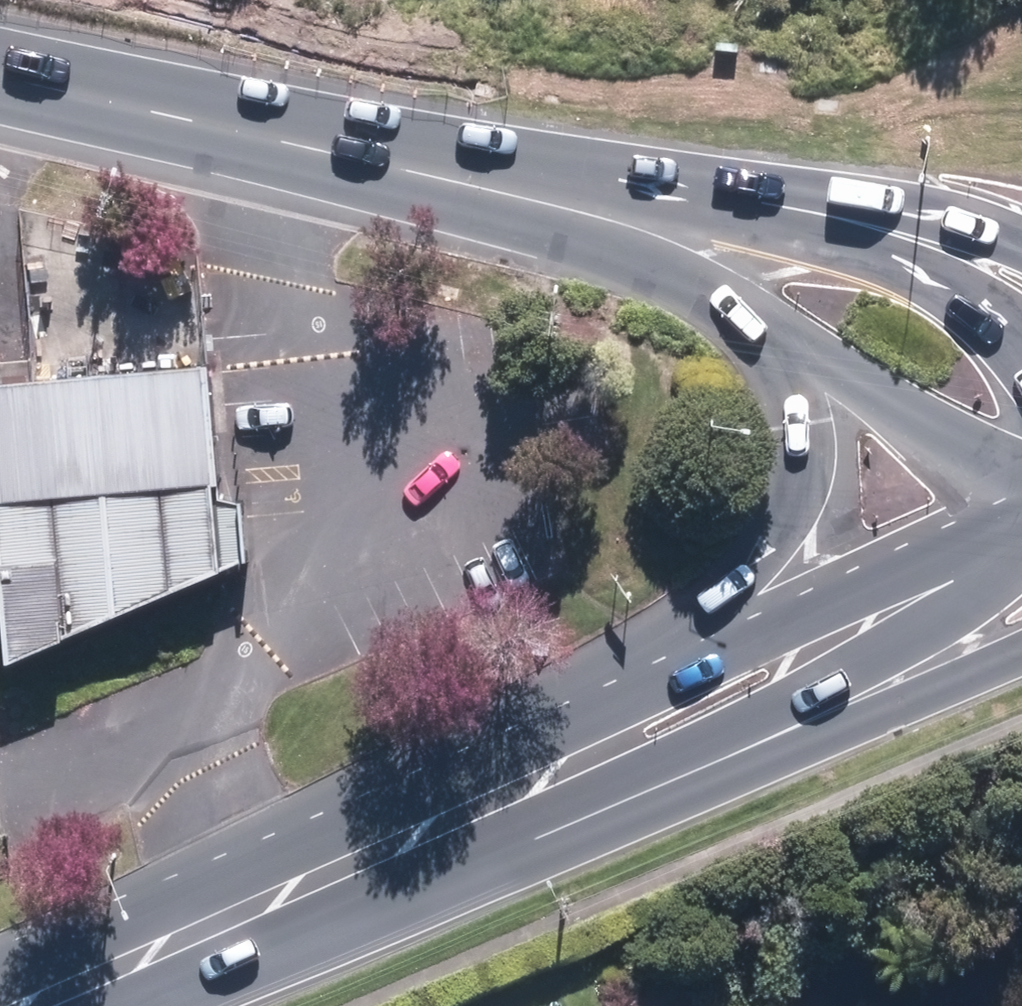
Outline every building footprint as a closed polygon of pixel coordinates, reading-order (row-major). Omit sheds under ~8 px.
[(0,337),(0,612),(208,518),(189,324),(0,337)]
